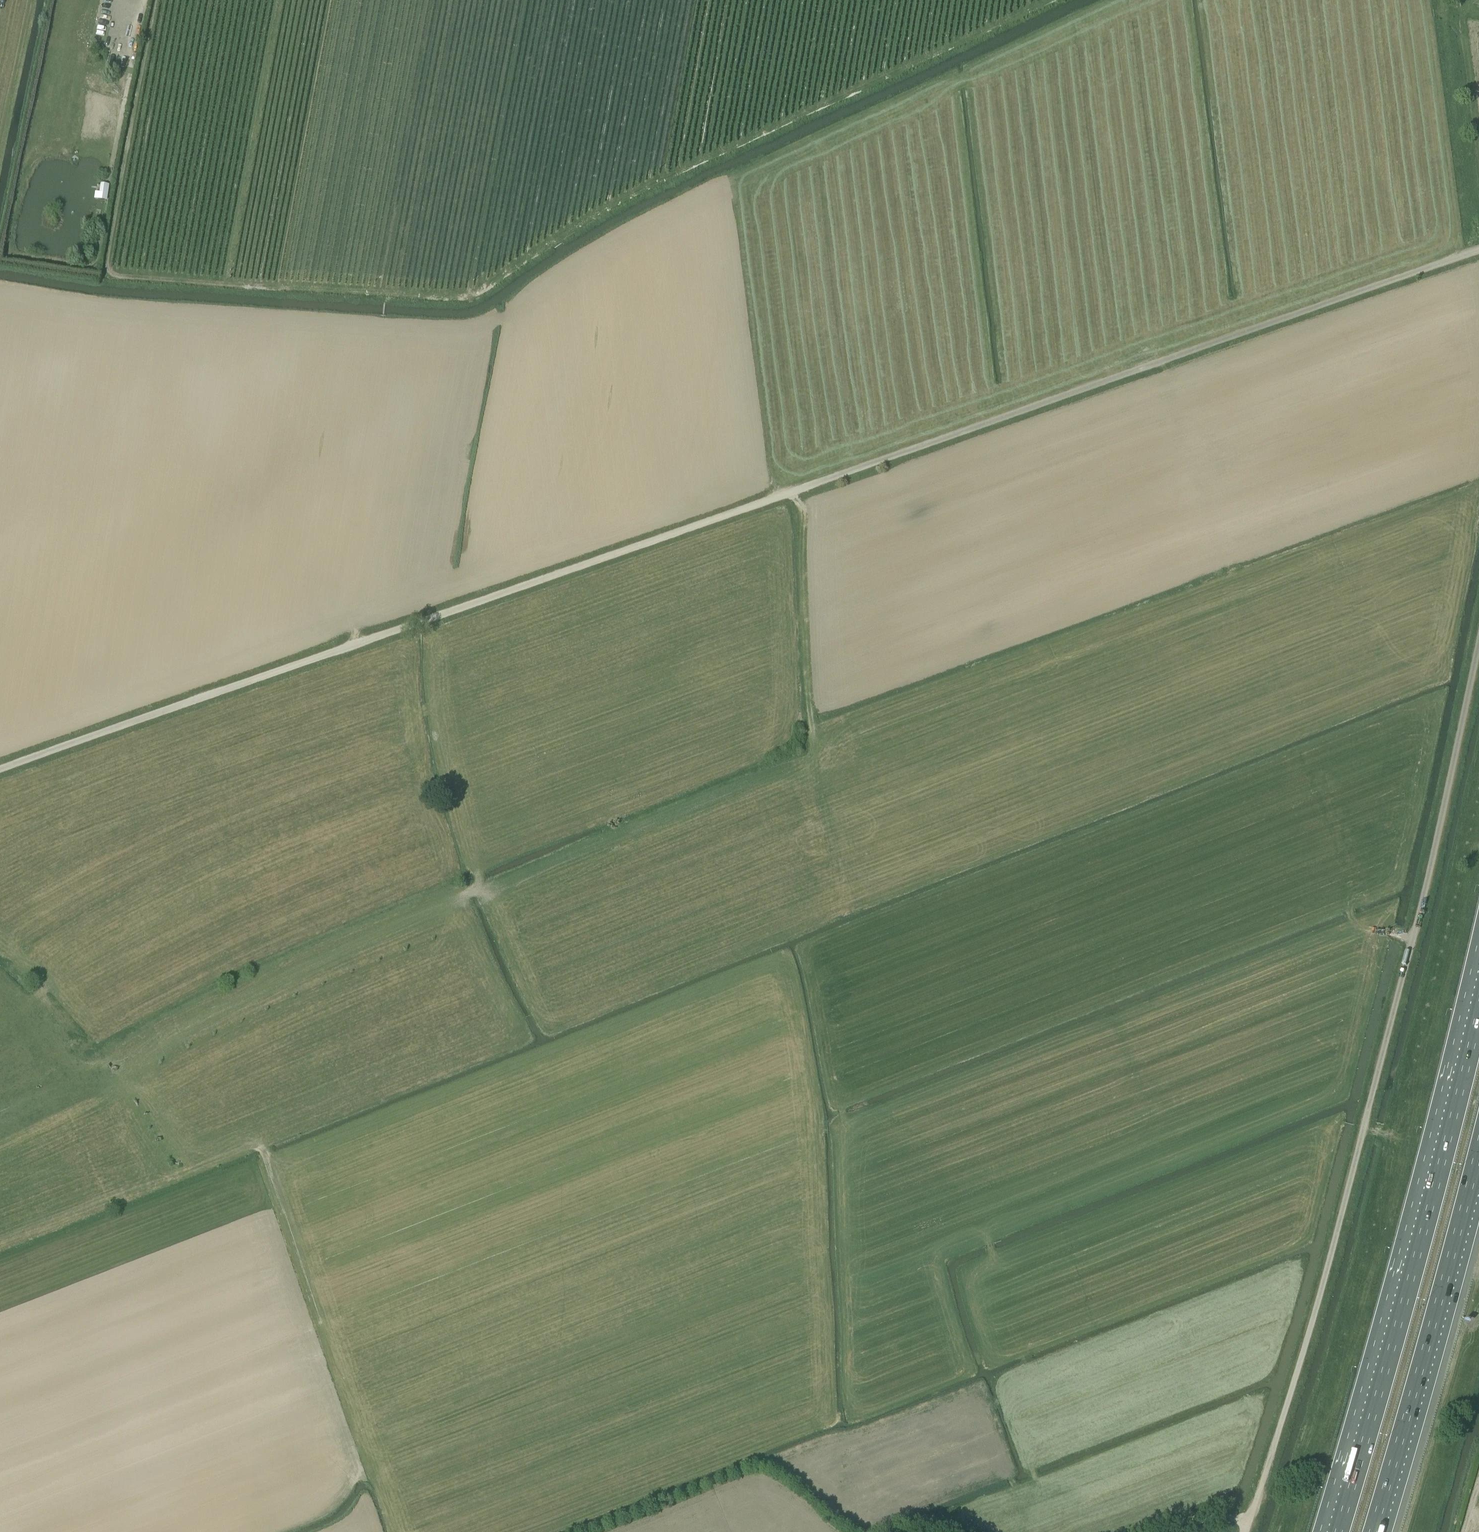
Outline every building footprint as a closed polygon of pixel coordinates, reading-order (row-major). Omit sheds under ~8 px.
[(108,185),(101,184),(99,200),(106,201),(108,185)]
